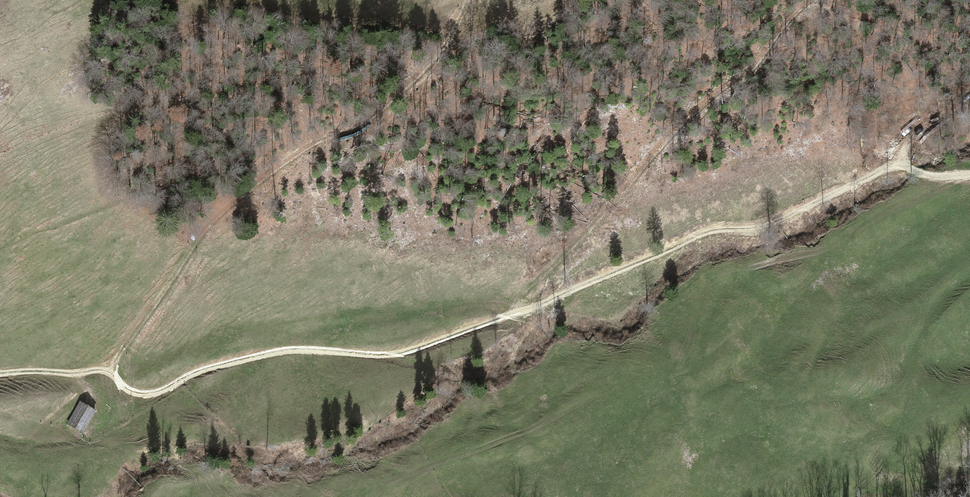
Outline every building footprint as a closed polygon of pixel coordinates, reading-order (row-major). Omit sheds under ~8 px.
[(72,428),(82,433),(93,410),(78,403),(69,421),(74,424),(72,428)]
